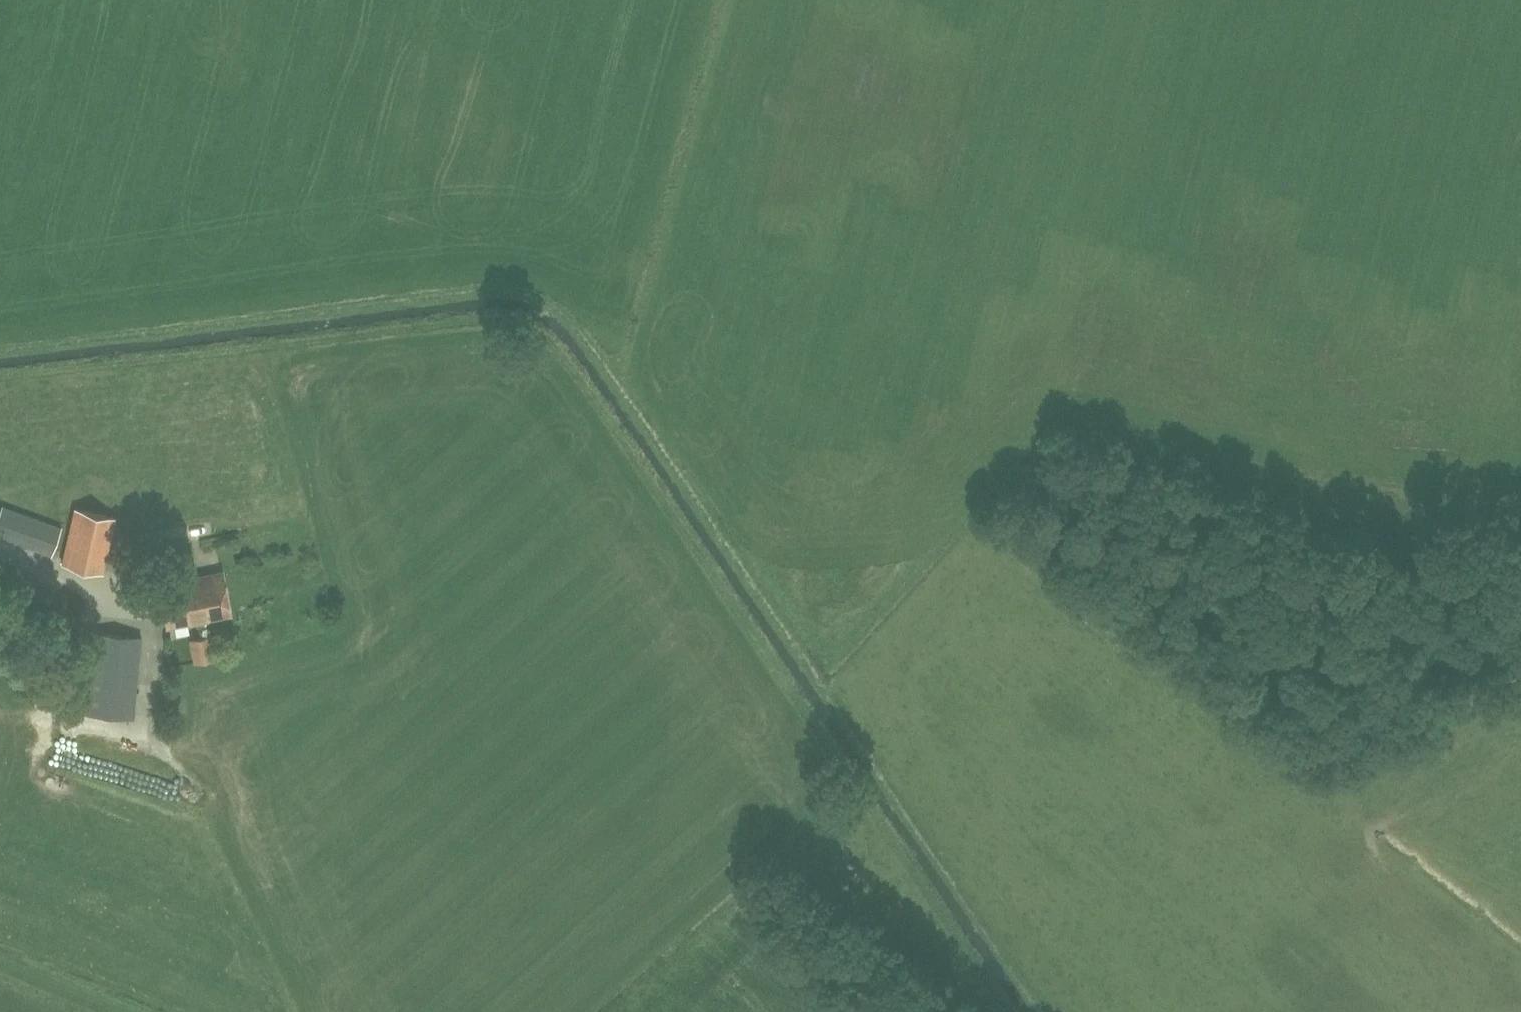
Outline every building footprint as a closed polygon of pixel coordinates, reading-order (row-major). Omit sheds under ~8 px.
[(61,528),(2,507),(0,512),(0,537),(51,556),(61,528)] [(74,510),(61,565),(101,574),(113,519),(74,510)] [(229,614),(221,573),(150,587),(154,605),(162,604),(167,627),(229,614)] [(205,628),(183,629),(185,653),(207,651),(205,628)] [(133,719),(141,638),(92,633),(85,714),(133,719)]
